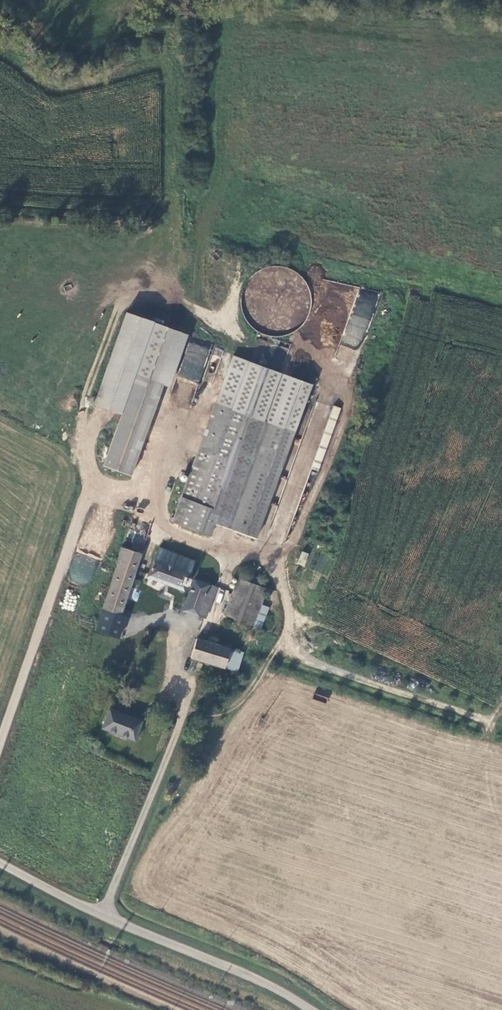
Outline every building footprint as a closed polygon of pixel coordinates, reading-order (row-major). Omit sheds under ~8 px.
[(311,269),(247,267),(245,332),(308,334),(311,269)] [(360,288),(341,341),(359,348),(378,294),(360,288)] [(179,338),(124,318),(92,409),(119,419),(101,471),(128,481),(179,338)] [(188,342),(176,375),(198,383),(210,350),(188,342)] [(283,362),(287,350),(279,347),(275,360),(283,362)] [(255,541),(306,384),(227,357),(180,501),(218,513),(214,525),(255,541)] [(312,478),(336,413),(329,410),(304,476),(312,478)] [(180,501),(171,526),(209,539),(214,525),(218,513),(180,501)] [(140,556),(122,549),(117,566),(118,567),(104,612),(121,618),(140,556)] [(195,562),(159,550),(149,579),(186,592),(195,562)] [(304,567),(309,554),(301,551),(296,564),(304,567)] [(83,576),(90,578),(95,561),(89,560),(89,558),(82,556),(80,567),(85,568),(83,576)] [(187,612),(208,619),(213,605),(206,603),(213,581),(204,578),(202,585),(195,582),(187,612)] [(250,628),(267,593),(239,581),(223,614),(250,628)] [(127,620),(121,618),(104,612),(97,634),(120,641),(127,620)] [(224,670),(230,651),(198,641),(191,660),(224,670)] [(135,744),(143,724),(110,711),(102,732),(135,744)]
